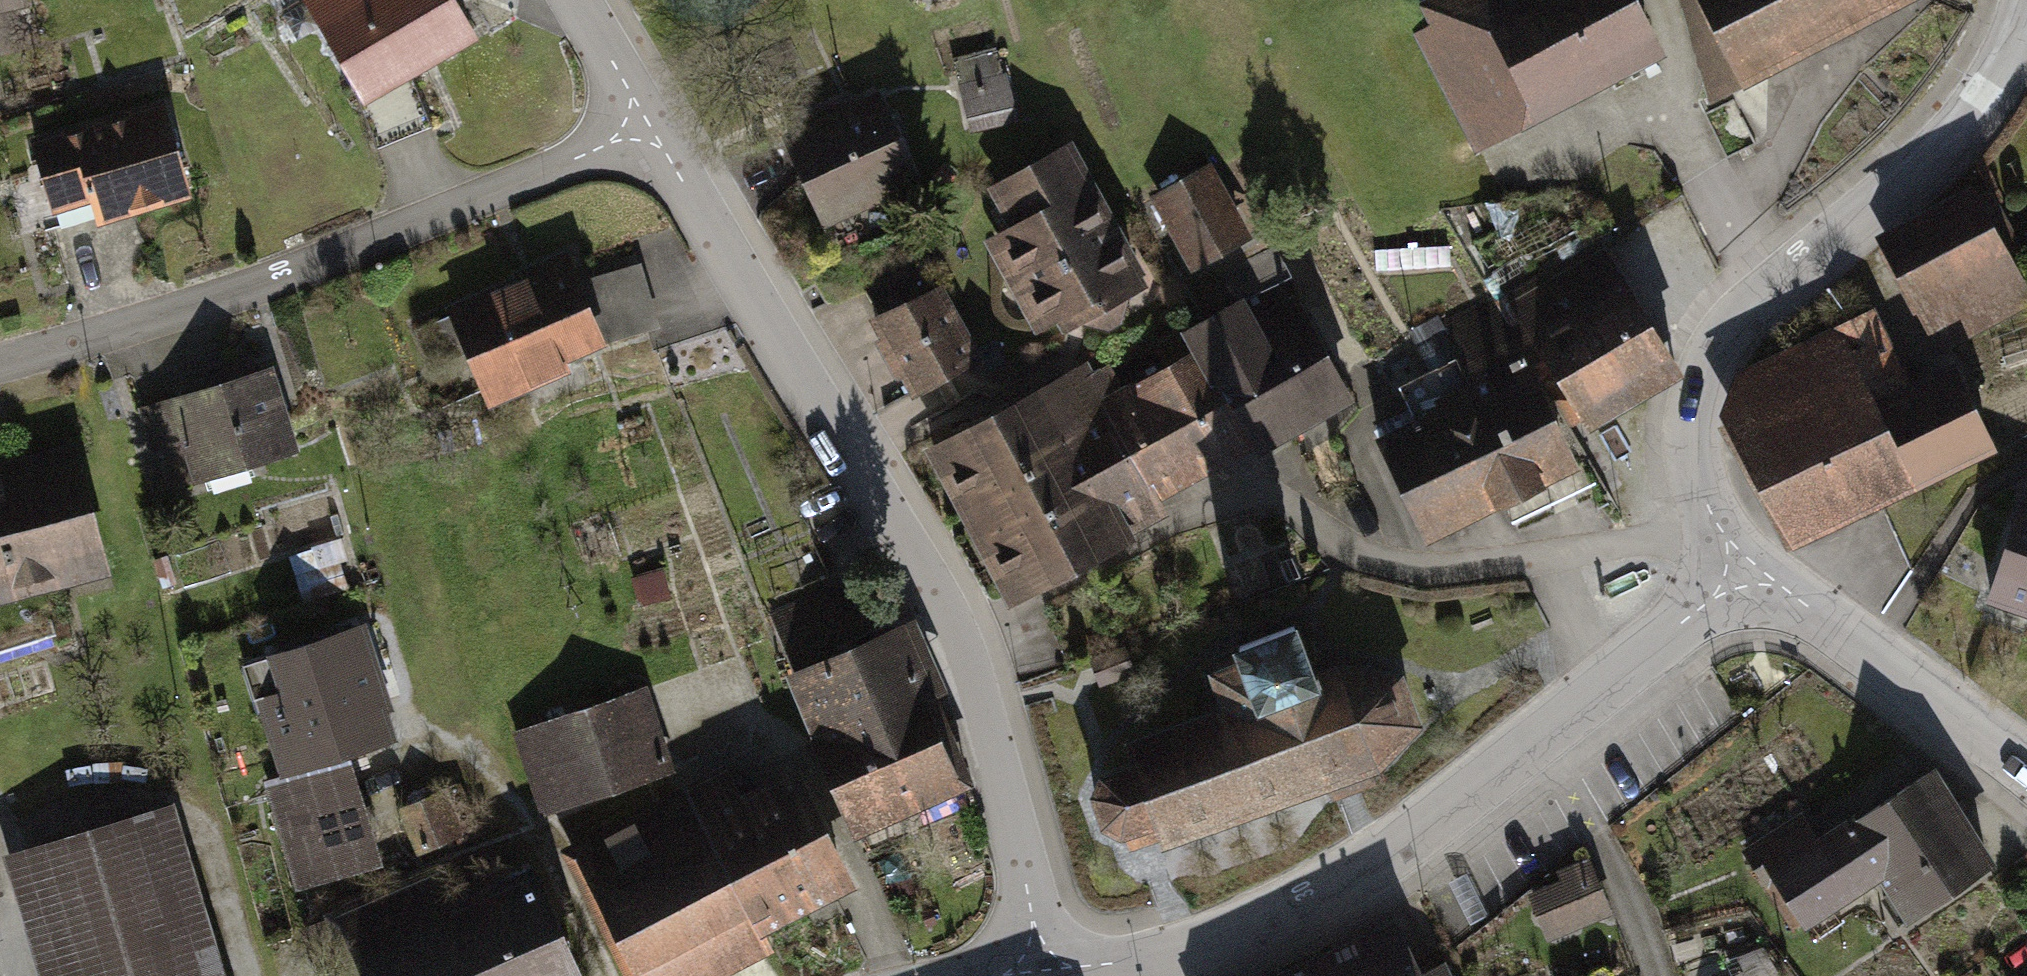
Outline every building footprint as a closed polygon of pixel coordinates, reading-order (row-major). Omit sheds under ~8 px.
[(10,16),(7,0),(0,0),(0,18),(10,16)] [(360,111),(468,46),(440,0),(356,0),(352,3),(350,0),(292,0),(360,111)] [(1417,35),(1474,144),(1660,47),(1635,0),(1485,0),(1417,35)] [(1754,74),(1896,0),(1715,0),(1754,74)] [(958,58),(973,122),(1019,111),(1004,47),(958,58)] [(876,80),(773,142),(821,220),(924,158),(876,80)] [(150,108),(20,147),(42,222),(79,211),(85,232),(179,204),(150,108)] [(1067,128),(989,170),(1069,319),(1147,277),(1067,128)] [(1210,144),(1156,174),(1200,252),(1254,221),(1210,144)] [(1978,197),(1892,240),(1939,334),(2025,291),(1978,197)] [(1473,385),(1377,433),(1433,542),(1588,463),(1564,416),(1673,361),(1610,237),(1441,323),(1473,385)] [(554,242),(439,300),(483,388),(599,330),(554,242)] [(647,266),(591,280),(608,344),(663,330),(647,266)] [(936,270),(875,302),(919,386),(980,354),(936,270)] [(1095,343),(927,428),(1001,572),(1030,558),(1042,582),(1141,532),(1125,500),(1228,448),(1239,471),(1358,410),(1296,291),(1266,306),(1255,285),(1180,323),(1190,342),(1114,380),(1095,343)] [(1751,432),(1798,532),(1984,444),(1952,376),(1911,396),(1876,320),(1747,381),(1768,424),(1751,432)] [(271,368),(140,408),(155,456),(186,447),(196,478),(295,448),(271,368)] [(102,569),(66,435),(0,453),(0,597),(102,569)] [(1991,597),(2026,609),(2026,495),(2026,494),(1991,597)] [(906,614),(782,664),(847,826),(971,776),(906,614)] [(365,622),(250,657),(284,768),(260,775),(294,887),(378,862),(343,746),(397,730),(365,622)] [(1261,697),(1128,747),(1137,769),(1105,781),(1096,799),(1108,830),(1126,838),(1147,831),(1159,827),(1164,841),(1368,772),(1414,718),(1396,674),(1333,663),(1310,672),(1295,630),(1243,649),(1261,697)] [(636,681),(501,726),(529,809),(663,764),(636,681)] [(549,843),(618,975),(697,975),(762,942),(754,925),(849,876),(787,756),(731,785),(717,757),(549,843)] [(1798,816),(1752,846),(1796,914),(1866,869),(1902,925),(1991,868),(1925,766),(1812,838),(1798,816)] [(389,802),(407,847),(452,829),(434,784),(389,802)] [(0,843),(0,865),(33,975),(219,975),(164,794),(0,843)] [(309,905),(342,975),(575,975),(521,861),(451,894),(429,849),(309,905)] [(1584,870),(1535,892),(1556,938),(1605,916),(1584,870)] [(1439,962),(1414,973),(1392,923),(1269,975),(1445,975),(1439,962)]
